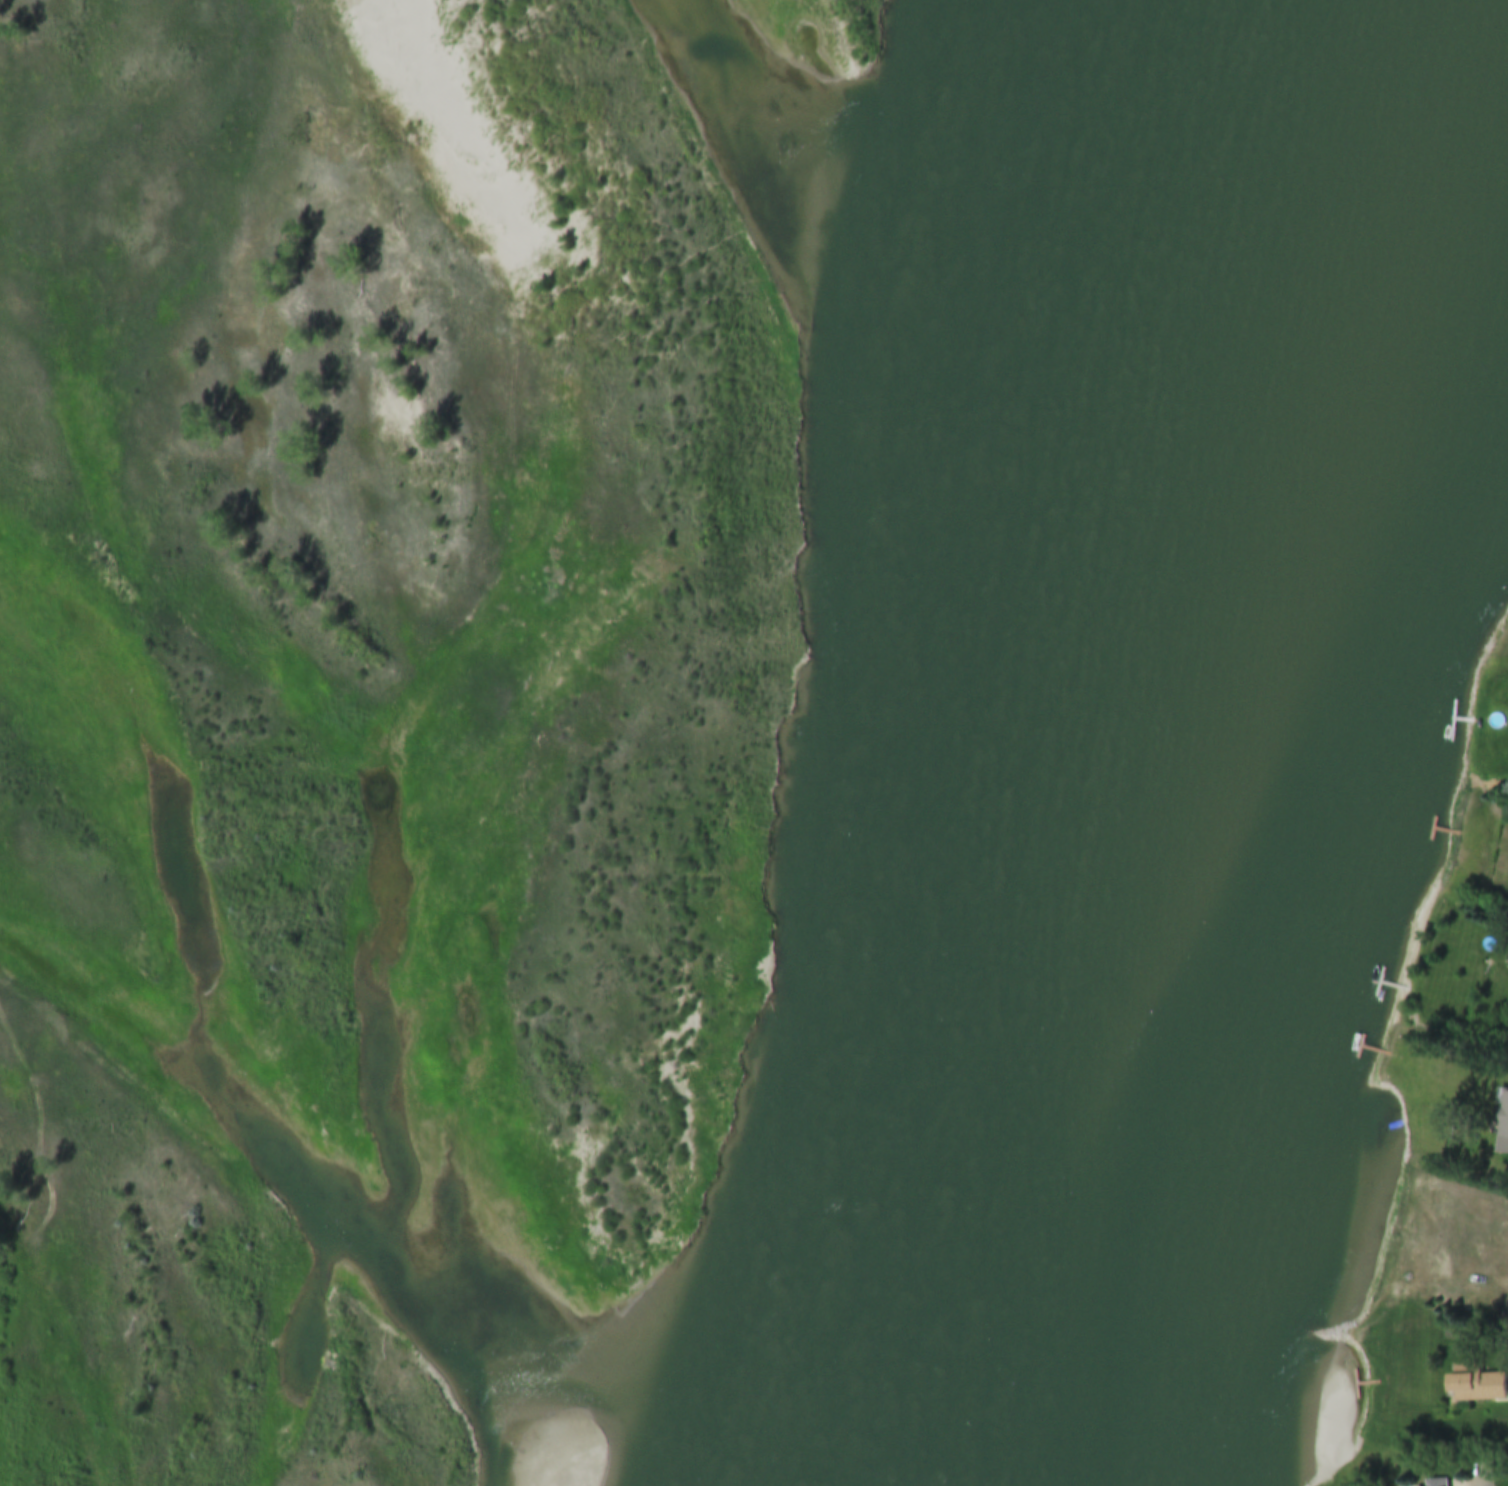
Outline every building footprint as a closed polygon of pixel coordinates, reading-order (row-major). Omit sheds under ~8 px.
[(1502,1092),(1493,1154),(1507,1156),(1507,1093),(1502,1092)] [(1453,1403),(1505,1402),(1504,1374),(1479,1374),(1479,1367),(1452,1367),(1452,1376),(1444,1376),(1444,1394),(1453,1394),(1453,1403)]
